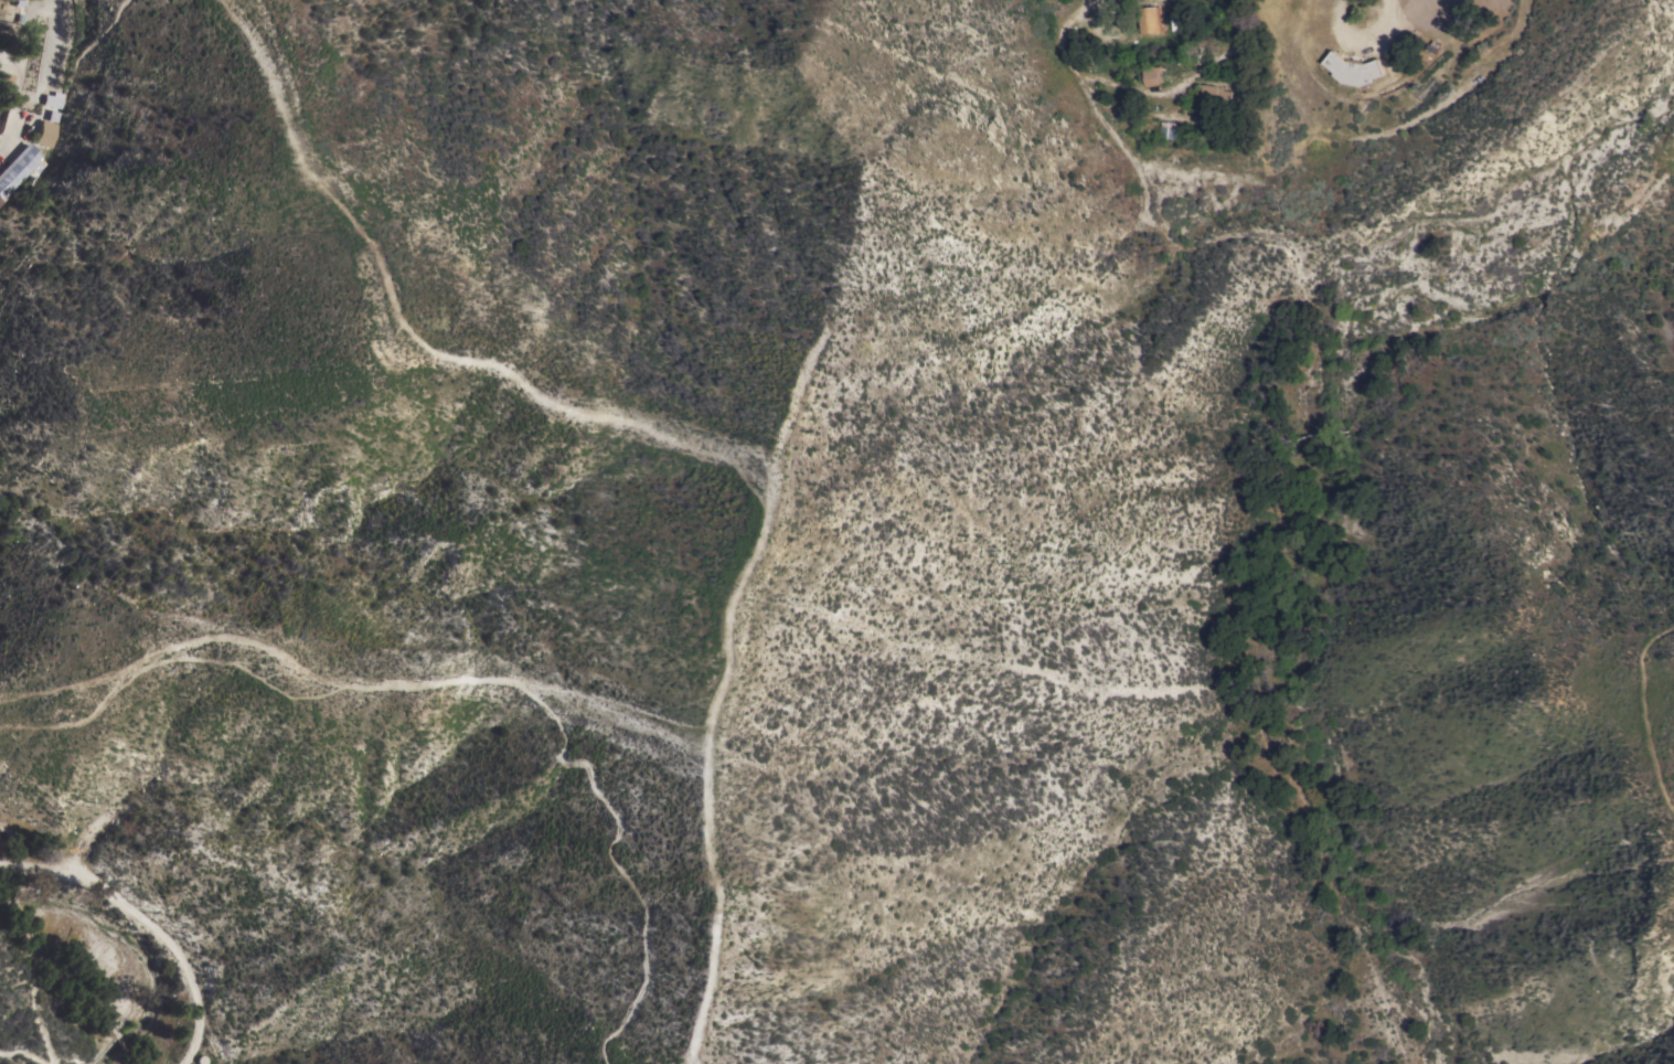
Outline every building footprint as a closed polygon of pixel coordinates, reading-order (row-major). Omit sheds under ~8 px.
[(1140,33),(1138,7),(1158,6),(1159,31),(1140,33)] [(1332,73),(1333,72),(1322,62),(1333,49),(1345,60),(1364,63),(1377,57),(1384,73),(1371,78),(1372,81),(1360,85),(1341,82),(1332,73)] [(1163,65),(1164,81),(1159,82),(1159,83),(1145,84),(1143,66),(1163,65)] [(7,92),(0,90),(0,71),(11,74),(7,92)] [(1203,83),(1218,85),(1224,86),(1224,88),(1233,91),(1230,110),(1199,106),(1203,83)] [(42,104),(44,93),(52,95),(53,91),(64,93),(62,107),(42,104)] [(41,119),(58,124),(53,148),(35,143),(41,119)] [(1158,136),(1160,125),(1161,119),(1175,121),(1175,126),(1174,138),(1158,136)] [(29,169),(0,200),(0,169),(26,141),(42,156),(41,157),(46,162),(35,174),(29,169)]
